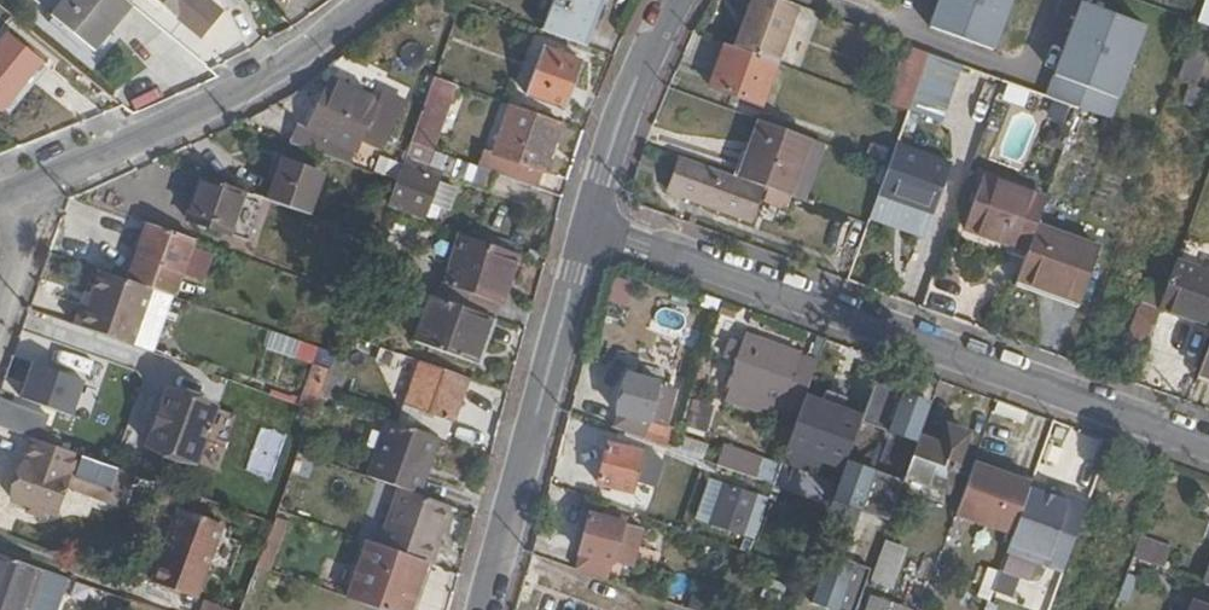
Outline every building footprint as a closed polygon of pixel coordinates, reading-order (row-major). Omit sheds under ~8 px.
[(133,0),(73,0),(59,16),(97,48),(136,3),(133,0)] [(204,35),(221,15),(203,0),(163,0),(204,35)] [(588,47),(606,0),(553,0),(541,31),(588,47)] [(782,0),(755,0),(737,49),(775,63),(778,64),(799,6),(782,0)] [(931,34),(993,56),(1013,0),(943,0),(931,34)] [(1145,24),(1083,3),(1057,77),(1119,99),(1145,24)] [(1176,78),(1192,84),(1208,39),(1208,26),(1196,22),(1176,78)] [(10,33),(0,45),(0,109),(5,112),(7,110),(42,65),(45,60),(10,33)] [(737,49),(725,45),(708,89),(760,108),(775,63),(737,49)] [(569,107),(586,62),(546,48),(529,93),(569,107)] [(939,121),(959,65),(928,54),(907,110),(939,121)] [(52,72),(42,65),(7,110),(17,117),(52,72)] [(436,151),(460,86),(437,78),(413,143),(426,148),(436,151)] [(296,128),(288,146),(345,166),(358,137),(381,147),(387,130),(367,120),(374,105),(329,84),(306,132),(296,128)] [(1192,84),(1186,101),(1208,109),(1208,90),(1192,84)] [(393,114),(374,105),(367,120),(387,130),(393,114)] [(543,190),(568,124),(516,106),(499,155),(489,151),(482,168),(543,190)] [(813,140),(762,121),(741,178),(764,186),(792,196),(813,140)] [(792,196),(812,204),(834,148),(813,140),(792,196)] [(426,148),(413,143),(398,184),(391,204),(428,218),(441,180),(431,176),(433,169),(420,164),(426,148)] [(895,143),(886,167),(878,192),(934,213),(953,164),(895,143)] [(436,151),(426,148),(420,164),(433,169),(438,152),(436,151)] [(741,178),(678,155),(667,189),(752,221),(764,186),(741,178)] [(276,206),(316,221),(329,180),(290,167),(276,206)] [(1027,249),(1036,224),(1046,197),(982,174),(963,225),(1027,249)] [(247,195),(208,181),(192,225),(232,239),(247,195)] [(1027,249),(1017,277),(1079,300),(1097,247),(1036,224),(1027,249)] [(132,281),(173,295),(177,297),(196,242),(152,226),(132,281)] [(381,232),(377,243),(376,248),(391,253),(397,238),(381,232)] [(501,303),(516,255),(462,236),(446,283),(441,282),(436,295),(496,317),(501,303)] [(364,239),(343,293),(357,299),(367,271),(376,248),(377,243),(364,239)] [(1164,300),(1208,316),(1208,265),(1180,256),(1167,292),(1164,300)] [(82,306),(75,326),(135,347),(142,326),(159,332),(173,295),(132,281),(101,270),(92,295),(88,308),(82,306)] [(367,271),(357,299),(366,300),(371,287),(380,289),(384,277),(367,271)] [(623,312),(633,283),(613,277),(604,306),(623,312)] [(1129,343),(1147,349),(1164,300),(1167,292),(1150,286),(1129,343)] [(86,293),(82,306),(88,308),(92,295),(86,293)] [(481,364),(496,317),(436,296),(432,295),(417,341),(481,364)] [(262,365),(277,370),(287,339),(272,334),(262,365)] [(730,383),(803,409),(809,392),(820,361),(747,335),(743,345),(739,357),(730,383)] [(739,357),(743,345),(734,342),(730,354),(739,357)] [(398,365),(403,354),(383,347),(379,358),(398,365)] [(1201,372),(1208,375),(1208,348),(1201,372)] [(449,440),(471,379),(426,363),(403,424),(429,433),(449,440)] [(84,382),(34,364),(22,399),(72,416),(84,382)] [(324,392),(331,372),(317,366),(310,387),(324,392)] [(664,386),(664,382),(633,373),(616,426),(666,442),(679,391),(664,386)] [(876,381),(863,413),(839,479),(833,498),(889,518),(903,489),(921,437),(929,401),(876,381)] [(200,464),(220,410),(170,392),(150,446),(200,464)] [(863,413),(809,392),(803,409),(783,458),(839,479),(863,413)] [(36,440),(43,442),(53,416),(0,397),(0,426),(36,440)] [(694,400),(687,426),(705,430),(712,404),(694,400)] [(395,485),(407,490),(429,433),(403,424),(377,415),(355,471),(395,485)] [(921,437),(903,489),(944,504),(970,434),(949,425),(942,444),(921,437)] [(1067,431),(1058,428),(1055,437),(1064,440),(1067,431)] [(105,501),(115,469),(95,462),(43,442),(36,440),(14,501),(31,508),(29,513),(45,520),(48,513),(57,517),(69,488),(105,501)] [(661,479),(665,460),(613,446),(603,484),(637,492),(638,486),(646,487),(649,477),(661,479)] [(717,483),(770,494),(777,458),(724,448),(717,483)] [(1012,476),(976,462),(957,514),(1015,534),(1031,491),(1033,484),(1035,479),(1013,471),(1012,476)] [(707,526),(754,542),(769,499),(722,483),(707,526)] [(1065,574),(1090,504),(1033,484),(1031,491),(1070,504),(1048,562),(1010,549),(1007,556),(1065,574)] [(429,562),(433,564),(441,544),(439,543),(452,506),(407,490),(395,485),(375,543),(429,562)] [(1031,491),(1015,534),(1010,549),(1048,562),(1070,504),(1031,491)] [(196,600),(223,527),(181,512),(155,585),(196,600)] [(642,548),(647,528),(594,515),(581,567),(613,578),(619,549),(629,552),(631,546),(642,548)] [(1132,558),(1161,569),(1170,546),(1141,535),(1132,558)] [(884,539),(868,583),(891,591),(907,547),(884,539)] [(429,562),(375,543),(371,541),(352,599),(382,609),(412,609),(429,562)] [(45,570),(0,554),(0,609),(31,609),(45,570)] [(865,568),(824,555),(809,604),(829,609),(852,609),(865,568)] [(878,599),(874,609),(910,609),(878,599)] [(1194,599),(1190,609),(1208,609),(1208,605),(1194,599)]
